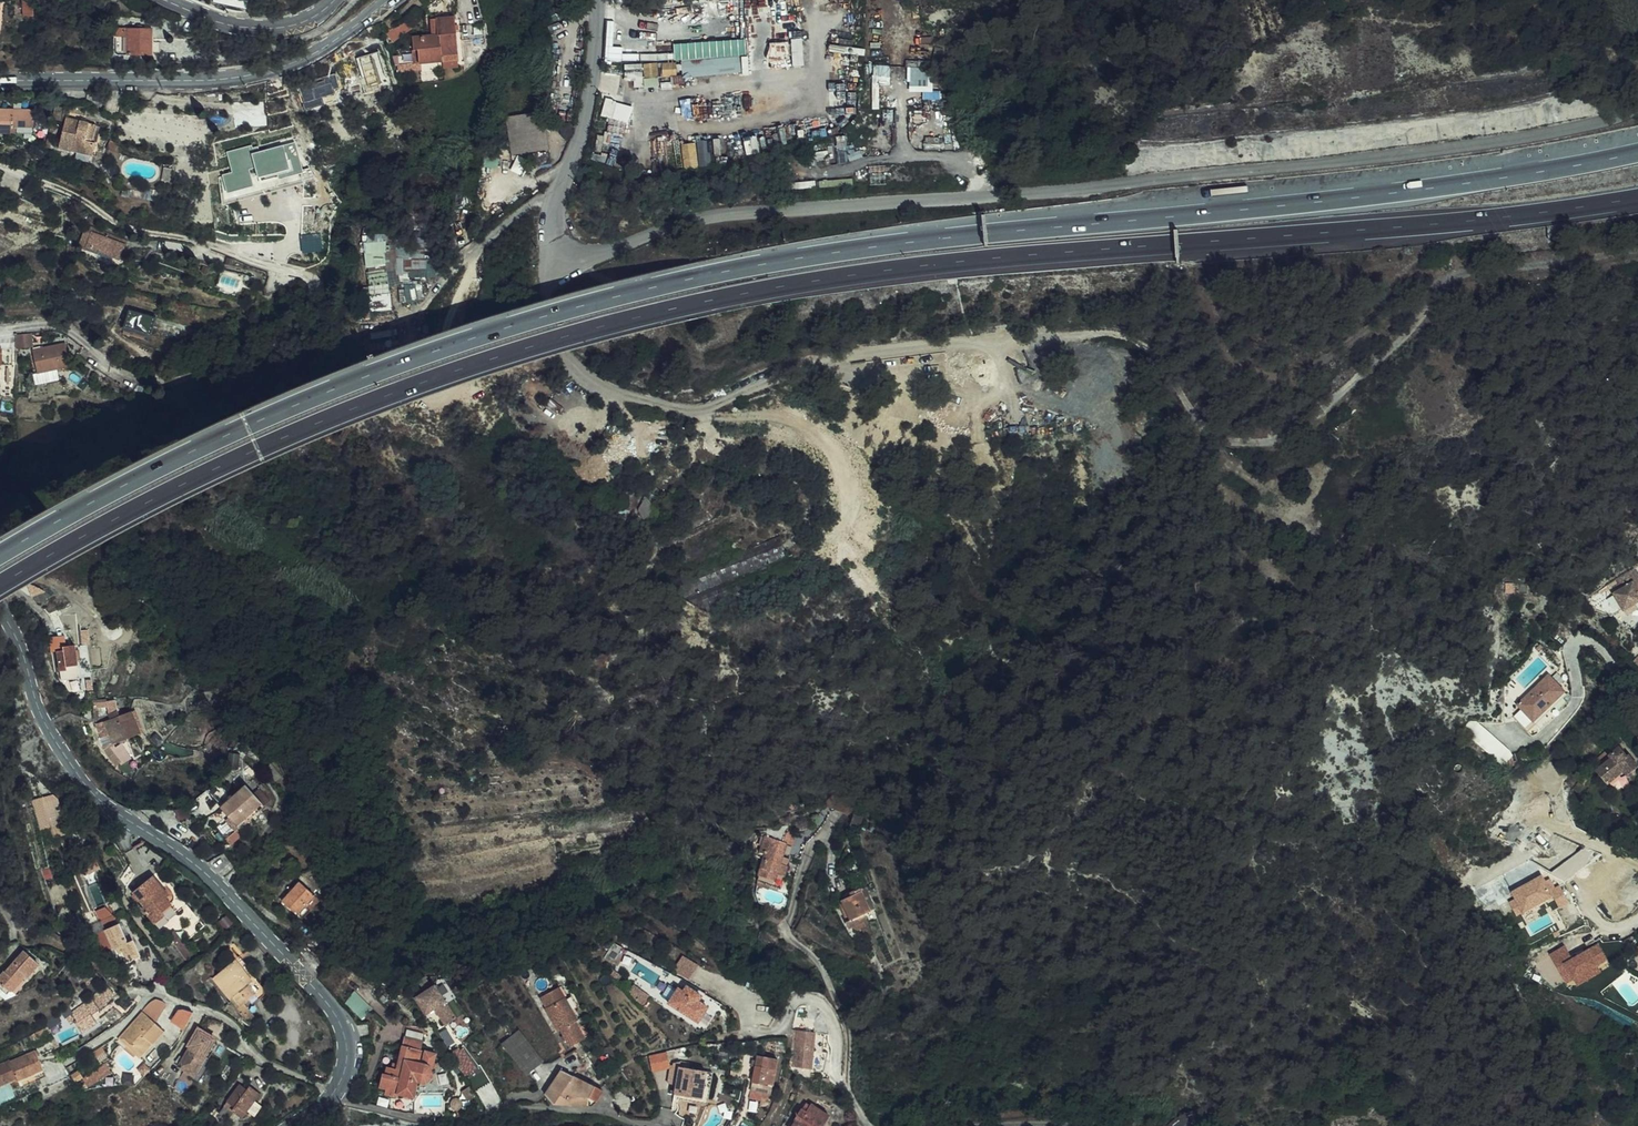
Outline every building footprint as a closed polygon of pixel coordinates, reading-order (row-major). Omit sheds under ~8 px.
[(45,0),(33,2),(35,17),(46,15),(45,0)] [(12,28),(13,9),(0,8),(0,28),(12,28)] [(433,30),(434,35),(426,35),(413,36),(415,63),(459,59),(456,17),(433,18),(433,30)] [(164,24),(125,22),(125,50),(164,50),(164,24)] [(497,33),(489,34),(490,45),(498,44),(497,33)] [(792,39),(794,64),(805,64),(802,38),(792,39)] [(744,39),(672,44),(674,62),(746,56),(744,39)] [(605,48),(606,62),(637,61),(636,47),(605,48)] [(626,63),(626,79),(638,78),(638,77),(659,76),(658,63),(626,63)] [(910,91),(934,89),(932,65),(908,67),(910,91)] [(610,130),(624,136),(635,107),(608,97),(601,114),(614,119),(610,130)] [(5,121),(5,130),(5,133),(45,133),(45,107),(5,107),(5,121)] [(544,110),(530,113),(506,117),(513,155),(551,149),(549,136),(544,110)] [(76,116),(69,147),(87,152),(100,155),(103,155),(106,142),(102,141),(106,123),(76,116)] [(224,201),(308,182),(297,138),(229,154),(233,171),(223,173),(227,190),(221,191),(224,201)] [(709,141),(683,142),(684,166),(710,166),(709,141)] [(100,155),(87,152),(86,158),(99,162),(100,155)] [(153,192),(151,202),(166,206),(168,196),(153,192)] [(105,232),(100,245),(133,257),(138,244),(105,232)] [(366,234),(369,266),(388,265),(385,232),(366,234)] [(372,309),(391,309),(390,277),(371,278),(372,309)] [(142,316),(141,321),(133,320),(132,331),(149,333),(150,317),(142,316)] [(48,328),(34,329),(34,341),(48,340),(48,328)] [(17,333),(17,347),(34,346),(33,332),(17,333)] [(1,383),(17,381),(15,364),(28,361),(26,347),(12,350),(9,337),(0,339),(0,377),(1,377),(1,383)] [(46,348),(47,354),(51,372),(70,368),(84,365),(79,341),(46,348)] [(51,372),(47,354),(42,355),(48,383),(72,379),(70,368),(51,372)] [(632,490),(636,479),(623,475),(620,486),(632,490)] [(632,490),(636,492),(643,495),(647,482),(636,479),(632,490)] [(1636,565),(1633,564),(1625,570),(1629,578),(1620,584),(1630,601),(1637,596),(1637,569),(1636,565)] [(65,652),(58,653),(62,673),(71,672),(70,667),(81,666),(78,645),(65,648),(65,652)] [(438,658),(431,654),(427,660),(435,664),(438,658)] [(119,675),(113,671),(104,683),(111,688),(119,675)] [(1547,674),(1514,705),(1520,711),(1513,717),(1525,730),(1565,693),(1547,674)] [(131,712),(118,717),(113,702),(102,706),(104,721),(99,723),(103,733),(106,744),(138,734),(131,712)] [(103,733),(99,723),(91,725),(95,736),(103,733)] [(1482,723),(1472,734),(1503,764),(1513,753),(1482,723)] [(1630,766),(1634,772),(1637,768),(1637,754),(1635,750),(1631,753),(1624,744),(1615,751),(1618,755),(1603,766),(1613,779),(1630,766)] [(224,806),(239,821),(256,814),(263,808),(244,787),(224,806)] [(56,792),(32,799),(42,830),(66,823),(56,792)] [(256,814),(239,821),(224,806),(221,809),(240,828),(256,814)] [(790,848),(794,834),(787,831),(782,843),(781,845),(785,846),(790,848)] [(760,855),(763,856),(779,862),(785,846),(781,845),(782,843),(769,838),(769,839),(763,842),(759,855),(760,855)] [(778,867),(779,862),(763,856),(756,879),(778,886),(784,869),(778,867)] [(168,870),(147,890),(158,902),(154,905),(173,927),(193,910),(187,904),(190,901),(185,895),(190,889),(181,880),(179,882),(168,870)] [(1540,875),(1510,892),(1514,900),(1508,902),(1515,917),(1552,898),(1557,907),(1568,902),(1560,886),(1540,875)] [(285,897),(280,903),(300,919),(307,910),(303,906),(312,896),(296,885),(292,890),(286,885),(283,890),(285,892),(282,896),(285,897)] [(862,894),(841,902),(849,923),(845,924),(847,930),(865,923),(863,917),(870,915),(862,894)] [(809,910),(804,917),(817,927),(822,918),(809,910)] [(128,915),(113,919),(126,944),(133,943),(137,953),(149,948),(142,932),(136,935),(128,915)] [(1564,946),(1549,954),(1569,990),(1601,973),(1597,966),(1606,961),(1597,945),(1571,958),(1564,946)] [(29,948),(8,971),(5,970),(0,975),(0,979),(18,993),(47,959),(29,948)] [(251,1005),(264,996),(265,987),(239,954),(233,959),(252,982),(248,985),(254,994),(247,999),(251,1005)] [(690,978),(699,963),(684,954),(674,968),(690,978)] [(248,985),(252,982),(233,959),(210,978),(227,1001),(232,997),(238,1006),(247,999),(254,994),(248,985)] [(460,1019),(440,988),(438,986),(417,996),(423,994),(424,997),(418,999),(418,1002),(427,1017),(437,1012),(447,1027),(460,1019)] [(684,992),(679,988),(668,1003),(696,1023),(707,1008),(699,1002),(702,997),(688,986),(684,992)] [(567,987),(561,990),(565,999),(571,996),(567,987)] [(16,995),(6,988),(0,991),(0,1005),(16,995)] [(572,1016),(565,999),(561,990),(541,999),(544,1008),(544,1010),(544,1012),(555,1032),(559,1030),(567,1047),(581,1041),(577,1029),(575,1024),(576,1021),(572,1016)] [(344,1002),(363,1020),(373,1010),(353,991),(344,1002)] [(572,1016),(578,1013),(571,996),(565,999),(572,1016)] [(101,997),(75,1015),(79,1021),(86,1016),(94,1027),(106,1020),(100,1010),(106,1005),(101,997)] [(144,1034),(150,1039),(161,1026),(142,1011),(123,1035),(135,1045),(144,1034)] [(577,1029),(581,1041),(588,1038),(584,1026),(577,1029)] [(813,1030),(795,1029),(793,1066),(811,1067),(810,1069),(822,1070),(827,1050),(812,1049),(813,1030)] [(206,1055),(215,1039),(198,1030),(189,1046),(191,1047),(180,1067),(186,1070),(195,1075),(197,1072),(200,1074),(210,1057),(206,1055)] [(527,1072),(541,1061),(519,1032),(505,1043),(527,1072)] [(135,1045),(123,1035),(119,1041),(138,1055),(150,1039),(144,1034),(135,1045)] [(397,1092),(411,1095),(416,1076),(418,1076),(421,1075),(423,1074),(425,1072),(426,1070),(425,1067),(425,1064),(423,1062),(421,1061),(424,1047),(421,1046),(423,1038),(406,1034),(397,1064),(390,1062),(387,1070),(384,1069),(379,1084),(384,1086),(384,1092),(396,1095),(397,1092)] [(217,1041),(215,1040),(206,1055),(210,1057),(217,1044),(217,1041)] [(490,1047),(491,1049),(492,1051),(502,1042),(501,1041),(499,1040),(496,1040),(494,1041),(492,1042),(491,1044),(490,1047)] [(502,1042),(492,1051),(494,1053),(496,1054),(499,1054),(501,1053),(503,1051),(504,1049),(504,1046),(503,1044),(502,1042)] [(466,1044),(453,1051),(465,1074),(478,1067),(466,1044)] [(421,1075),(418,1076),(416,1076),(429,1079),(436,1050),(424,1047),(421,1061),(423,1062),(425,1064),(425,1067),(426,1070),(425,1072),(423,1074),(421,1075)] [(0,1067),(0,1090),(20,1081),(24,1091),(49,1079),(36,1050),(0,1067)] [(668,1051),(650,1054),(653,1071),(671,1068),(668,1051)] [(72,1072),(77,1080),(84,1076),(89,1085),(110,1074),(101,1056),(72,1072)] [(777,1063),(756,1060),(749,1106),(761,1108),(762,1104),(771,1105),(777,1063)] [(676,1089),(704,1095),(709,1069),(676,1061),(672,1076),(678,1077),(676,1089)] [(173,1077),(178,1066),(176,1065),(173,1070),(168,1068),(166,1073),(170,1075),(166,1083),(176,1089),(180,1081),(173,1077)] [(180,1067),(178,1066),(173,1077),(180,1081),(186,1070),(180,1067)] [(675,1096),(711,1104),(717,1082),(719,1072),(709,1069),(704,1095),(676,1089),(675,1096)] [(549,1094),(555,1100),(569,1102),(572,1096),(589,1104),(602,1090),(564,1070),(549,1094)] [(238,1088),(229,1102),(236,1108),(234,1112),(246,1120),(262,1097),(250,1089),(247,1093),(238,1088)] [(799,1109),(789,1125),(818,1125),(827,1113),(812,1103),(806,1114),(799,1109)]
